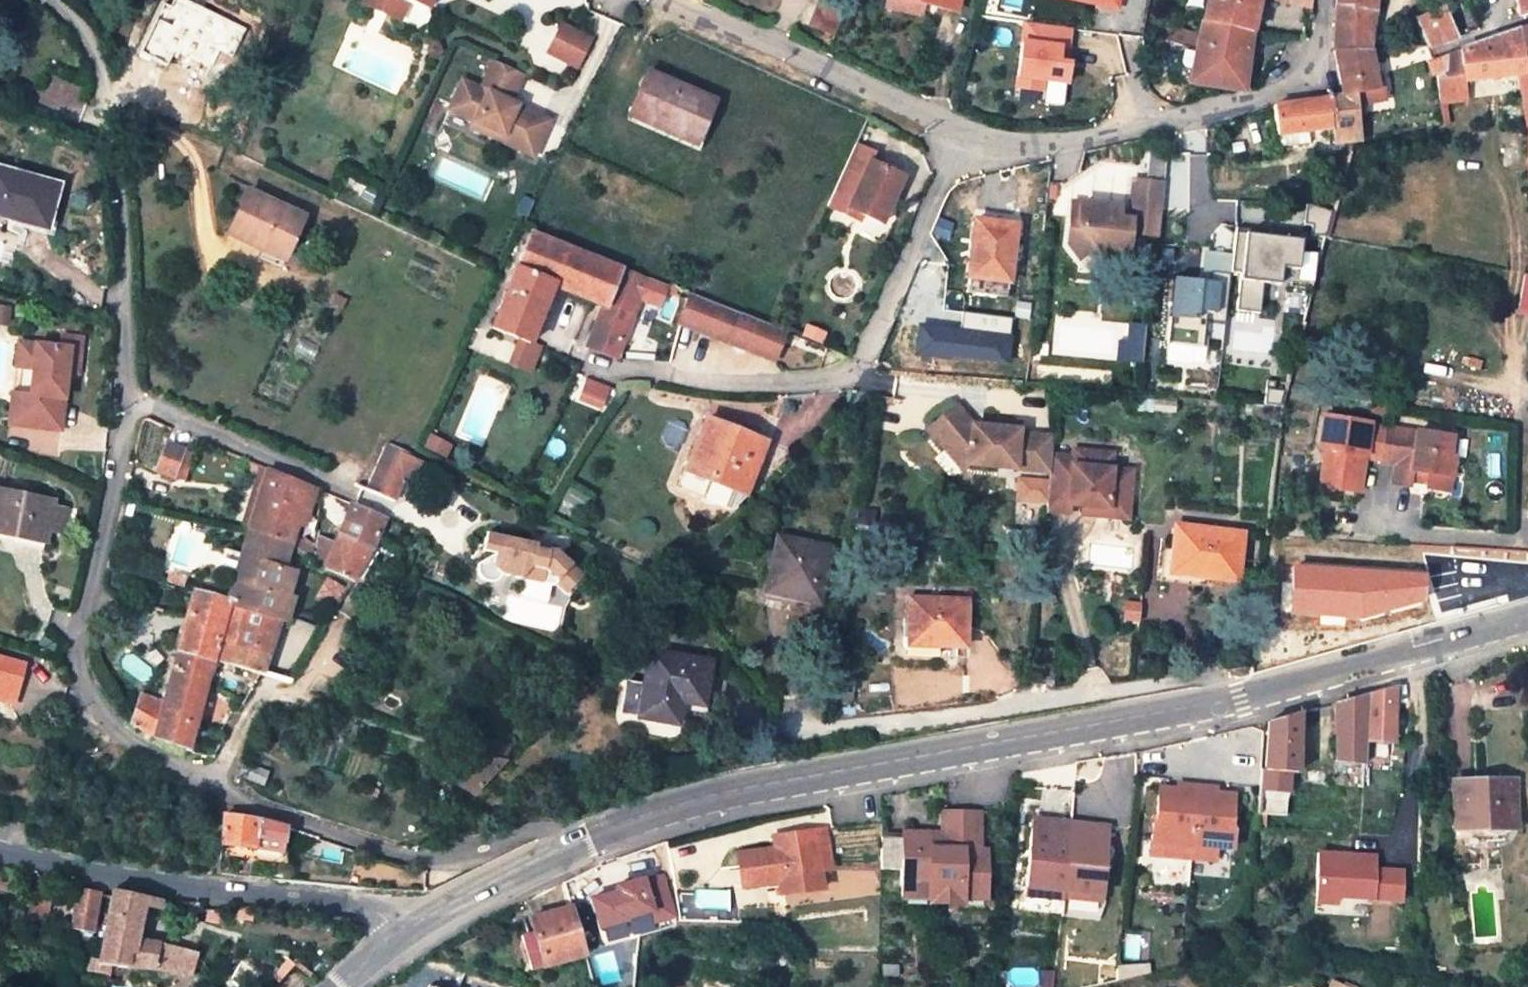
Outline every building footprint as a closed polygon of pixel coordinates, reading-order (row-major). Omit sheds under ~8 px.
[(424,10),(429,0),(404,0),(424,10)] [(925,2),(916,0),(889,0),(889,3),(924,11),(925,2)] [(925,2),(954,9),(956,0),(916,0),(925,2)] [(1113,10),(1115,0),(1054,0),(1113,10)] [(1257,0),(1206,0),(1201,22),(1249,33),(1257,0)] [(1275,0),(1309,8),(1310,0),(1275,0)] [(1334,53),(1367,52),(1368,52),(1373,1),(1380,0),(1337,0),(1334,53)] [(1519,17),(1527,14),(1527,0),(1516,0),(1519,17)] [(1437,6),(1410,17),(1427,49),(1457,37),(1442,4),(1437,6)] [(563,22),(547,56),(581,71),(596,38),(563,22)] [(1060,104),(1068,28),(1014,22),(1006,98),(1060,104)] [(1195,50),(1189,82),(1237,90),(1243,91),(1248,89),(1250,77),(1243,76),(1249,33),(1201,22),(1195,50)] [(1516,33),(1521,75),(1521,80),(1527,79),(1527,29),(1516,33)] [(1438,104),(1462,100),(1463,82),(1521,75),(1516,33),(1442,59),(1442,72),(1432,77),(1438,104)] [(1173,79),(1189,82),(1195,50),(1180,46),(1173,79)] [(1354,107),(1375,102),(1370,77),(1367,52),(1334,53),(1342,97),(1352,96),(1354,107)] [(1430,63),(1432,77),(1442,72),(1442,59),(1430,63)] [(539,157),(556,118),(517,101),(528,75),(492,60),(481,86),(462,78),(446,118),(539,157)] [(1243,76),(1250,77),(1252,65),(1245,65),(1243,76)] [(715,100),(648,71),(628,115),(660,129),(663,123),(697,139),(715,100)] [(1370,77),(1375,102),(1382,101),(1377,76),(1370,77)] [(1276,136),(1332,129),(1334,154),(1350,151),(1352,143),(1358,142),(1354,107),(1352,96),(1342,97),(1273,106),(1275,126),(1276,136)] [(703,142),(697,139),(663,123),(660,129),(628,115),(625,120),(698,153),(703,142)] [(851,146),(829,194),(846,202),(842,211),(856,218),(876,227),(898,179),(866,164),(870,155),(851,146)] [(0,169),(0,218),(9,220),(13,221),(15,213),(48,222),(58,185),(0,169)] [(1174,193),(1189,195),(1192,178),(1180,177),(1178,178),(1174,193)] [(1118,210),(1072,205),(1067,247),(1078,261),(1094,248),(1109,250),(1108,258),(1126,260),(1128,234),(1158,237),(1163,185),(1133,182),(1129,222),(1117,220),(1118,210)] [(248,190),(228,235),(246,244),(251,234),(263,239),(260,243),(286,256),(304,216),(248,190)] [(846,202),(829,194),(822,210),(854,224),(856,218),(842,211),(846,202)] [(1333,213),(1310,206),(1301,240),(1315,244),(1324,246),(1333,213)] [(54,224),(48,222),(15,213),(13,221),(9,220),(7,225),(51,236),(54,224)] [(1016,225),(976,220),(969,276),(1009,282),(1016,225)] [(251,234),(246,244),(284,261),(286,256),(260,243),(263,239),(251,234)] [(604,306),(589,345),(605,353),(615,357),(646,279),(530,234),(490,329),(528,344),(553,285),(604,306)] [(1315,244),(1306,276),(1315,279),(1324,246),(1315,244)] [(1009,282),(969,276),(967,292),(1006,298),(1009,282)] [(1516,312),(1527,314),(1527,277),(1523,276),(1516,312)] [(1162,279),(1161,316),(1209,317),(1210,280),(1162,279)] [(784,332),(690,295),(678,325),(772,362),(784,332)] [(60,349),(25,345),(23,369),(33,371),(31,383),(40,384),(39,397),(30,396),(26,428),(60,432),(65,385),(61,380),(63,374),(78,376),(82,341),(61,338),(60,349)] [(25,345),(18,344),(15,368),(23,369),(25,345)] [(30,396),(12,394),(8,427),(26,428),(30,396)] [(1269,412),(1268,420),(1279,421),(1281,405),(1265,404),(1264,412),(1269,412)] [(956,406),(926,429),(943,451),(967,453),(966,466),(1046,475),(1048,457),(1050,439),(1016,436),(1017,425),(983,421),(982,432),(970,431),(971,426),(956,406)] [(1322,415),(1318,449),(1323,449),(1320,470),(1334,473),(1332,488),(1359,492),(1362,472),(1379,474),(1386,432),(1387,427),(1369,425),(1369,422),(1322,415)] [(760,440),(706,418),(678,488),(726,506),(738,495),(760,440)] [(1386,432),(1379,474),(1378,477),(1393,479),(1393,485),(1408,487),(1410,432),(1410,431),(1400,430),(1400,433),(1386,432)] [(1449,492),(1454,456),(1449,455),(1452,436),(1417,430),(1417,432),(1410,431),(1410,432),(1408,487),(1413,488),(1413,483),(1427,485),(1427,489),(1449,492)] [(760,440),(738,495),(745,497),(767,443),(760,440)] [(184,450),(166,443),(155,472),(173,479),(184,450)] [(413,457),(385,445),(365,489),(394,501),(413,457)] [(967,453),(943,451),(959,471),(966,466),(967,453)] [(1070,459),(1048,457),(1046,475),(1042,514),(1065,516),(1067,500),(1079,502),(1077,518),(1103,520),(1105,504),(1126,507),(1129,475),(1109,473),(1089,470),(1091,455),(1071,453),(1070,459)] [(1091,455),(1089,470),(1109,473),(1111,457),(1091,455)] [(246,536),(290,547),(293,537),(305,498),(309,487),(267,470),(246,536)] [(1317,486),(1332,488),(1334,473),(1320,470),(1317,486)] [(309,487),(305,498),(311,500),(315,489),(309,487)] [(0,490),(0,534),(44,543),(52,501),(0,490)] [(1105,504),(1103,520),(1124,523),(1126,507),(1105,504)] [(354,505),(351,505),(339,536),(371,551),(376,541),(386,518),(354,505)] [(1242,534),(1175,526),(1170,575),(1235,583),(1242,534)] [(537,543),(501,535),(497,553),(478,562),(477,569),(478,573),(481,577),(486,580),(492,580),(498,578),(500,575),(502,571),(521,575),(532,565),(547,568),(558,579),(556,582),(567,593),(585,574),(559,549),(549,548),(549,550),(537,547),(537,543)] [(777,535),(765,588),(795,594),(794,599),(818,603),(830,547),(777,535)] [(284,602),(294,571),(283,567),(290,547),(246,536),(228,595),(226,601),(242,606),(232,644),(267,656),(277,622),(284,602)] [(367,557),(371,551),(339,536),(336,544),(325,572),(351,584),(355,577),(367,557)] [(297,552),(302,543),(293,537),(290,547),(297,552)] [(336,544),(323,538),(314,564),(325,572),(336,544)] [(314,547),(307,543),(302,550),(309,554),(314,547)] [(400,552),(397,559),(403,562),(405,556),(400,552)] [(355,577),(362,580),(374,561),(367,557),(355,577)] [(795,594),(765,588),(763,600),(793,606),(794,599),(795,594)] [(188,749),(213,661),(260,675),(267,656),(232,644),(242,606),(226,601),(228,595),(223,594),(221,600),(193,592),(163,700),(154,701),(141,694),(130,725),(160,742),(186,750),(188,749)] [(966,601),(911,599),(909,646),(965,648),(966,601)] [(285,624),(291,604),(284,602),(277,622),(285,624)] [(562,628),(545,620),(536,640),(552,647),(562,628)] [(642,685),(626,682),(620,714),(677,725),(681,708),(682,703),(687,704),(690,693),(704,696),(711,662),(648,651),(642,685)] [(302,663),(286,657),(278,680),(289,684),(302,663)] [(13,703),(22,666),(0,660),(0,699),(13,703)] [(1365,741),(1392,742),(1396,685),(1368,692),(1366,739),(1365,741)] [(1332,703),(1333,735),(1366,739),(1368,692),(1332,703)] [(702,712),(704,696),(690,693),(687,704),(682,703),(681,708),(702,712)] [(1288,772),(1295,772),(1295,764),(1299,721),(1300,712),(1268,721),(1263,770),(1260,770),(1259,784),(1288,786),(1288,772)] [(1301,764),(1304,721),(1299,721),(1295,764),(1301,764)] [(1366,739),(1333,735),(1334,759),(1332,783),(1362,786),(1365,741),(1366,739)] [(486,747),(475,744),(473,750),(484,753),(486,747)] [(507,752),(493,748),(491,756),(505,760),(507,752)] [(473,750),(450,781),(474,795),(508,761),(505,760),(491,756),(484,753),(473,750)] [(269,771),(244,762),(238,776),(263,785),(269,771)] [(1510,782),(1455,783),(1456,828),(1511,826),(1510,782)] [(1264,815),(1286,816),(1288,786),(1259,784),(1256,814),(1264,815)] [(1164,857),(1189,859),(1195,787),(1175,786),(1175,791),(1157,789),(1154,822),(1151,824),(1149,842),(1165,843),(1164,857)] [(1195,787),(1189,859),(1214,861),(1215,847),(1231,849),(1232,830),(1229,828),(1232,795),(1214,794),(1214,789),(1195,787)] [(252,853),(278,857),(285,828),(258,820),(223,815),(220,845),(253,850),(252,853)] [(1105,901),(1112,824),(1038,819),(1030,898),(1105,901)] [(825,829),(772,837),(773,848),(736,853),(740,886),(778,880),(778,876),(819,870),(831,868),(825,829)] [(930,886),(931,832),(899,832),(899,837),(880,836),(881,870),(899,870),(899,885),(930,886)] [(979,839),(952,840),(950,857),(950,873),(965,872),(966,857),(979,857),(979,839)] [(283,857),(278,857),(252,853),(253,850),(220,845),(219,854),(282,863),(283,857)] [(1305,848),(1304,901),(1328,901),(1328,897),(1398,898),(1399,864),(1371,864),(1371,848),(1305,848)] [(636,890),(623,869),(608,877),(621,899),(636,890)] [(780,891),(821,887),(819,873),(819,870),(778,876),(778,880),(780,891)] [(930,886),(899,885),(899,898),(930,899),(930,886)] [(970,888),(959,887),(957,899),(968,901),(970,888)] [(36,888),(28,919),(37,922),(35,927),(42,929),(48,907),(53,892),(36,888)] [(521,936),(530,970),(585,954),(577,925),(567,889),(546,896),(550,912),(528,918),(532,933),(521,936)] [(100,894),(79,890),(71,928),(92,932),(100,894)] [(132,947),(128,946),(138,905),(140,896),(112,891),(96,961),(89,960),(86,970),(106,974),(108,964),(189,974),(195,952),(158,943),(135,939),(132,947)] [(63,894),(53,892),(48,907),(58,909),(63,894)] [(138,905),(157,908),(161,900),(140,896),(138,905)] [(592,953),(584,923),(577,925),(585,954),(592,953)] [(92,932),(71,928),(69,937),(87,944),(92,932)] [(1244,935),(1236,937),(1238,946),(1246,943),(1244,935)] [(1114,956),(1101,954),(1099,977),(1111,978),(1114,956)] [(237,963),(229,980),(243,986),(263,986),(268,979),(237,963)] [(897,977),(898,965),(882,964),(881,982),(888,982),(888,977),(897,977)]
